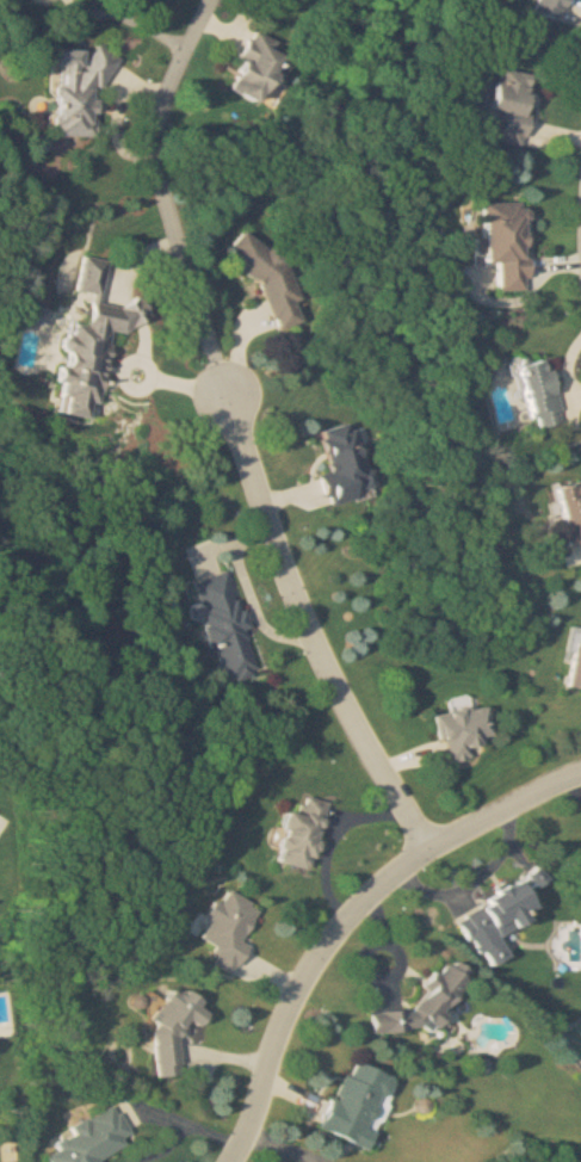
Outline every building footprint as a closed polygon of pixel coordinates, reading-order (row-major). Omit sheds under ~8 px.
[(568,22),(575,0),(543,0),(539,13),(568,22)] [(288,56),(275,50),(279,41),(258,31),(230,90),(265,106),(288,56)] [(56,52),(58,130),(107,128),(104,50),(56,52)] [(525,146),(539,76),(504,69),(494,120),(507,122),(503,142),(525,146)] [(486,239),(477,239),(477,263),(502,264),(501,291),(530,291),(531,203),(486,202),(486,239)] [(279,330),(303,321),(297,303),(300,299),(286,256),(273,247),(269,248),(245,231),(228,254),(230,260),(264,285),(279,330)] [(113,331),(134,335),(136,320),(148,322),(150,308),(105,301),(111,260),(85,257),(80,293),(96,295),(91,325),(73,323),(60,414),(93,419),(95,404),(102,405),(113,331)] [(538,430),(566,422),(547,357),(519,365),(538,430)] [(336,502),(372,494),(356,422),(319,430),(336,502)] [(557,487),(569,546),(580,544),(580,483),(557,487)] [(215,651),(219,650),(230,684),(264,673),(232,572),(194,584),(215,651)] [(578,628),(569,690),(580,692),(580,628),(578,628)] [(448,764),(474,759),(472,747),(497,743),(490,705),(440,714),(448,764)] [(329,803),(307,799),(304,815),(289,812),(280,864),(316,870),(329,803)] [(459,921),(492,972),(513,959),(502,941),(533,922),(530,917),(541,910),(532,895),(549,884),(540,870),(459,921)] [(263,909),(230,892),(224,906),(219,903),(201,939),(222,950),(214,965),(237,977),(252,947),(245,943),(263,909)] [(445,1008),(467,1007),(465,970),(430,972),(431,1009),(374,1012),(375,1035),(446,1031),(445,1008)] [(184,1028),(208,1026),(207,993),(157,996),(162,1080),(186,1078),(184,1028)] [(370,1151),(398,1080),(351,1061),(323,1131),(370,1151)] [(75,1135),(57,1144),(60,1151),(50,1156),(53,1161),(103,1161),(102,1160),(130,1147),(126,1138),(132,1135),(117,1105),(72,1127),(75,1135)]
